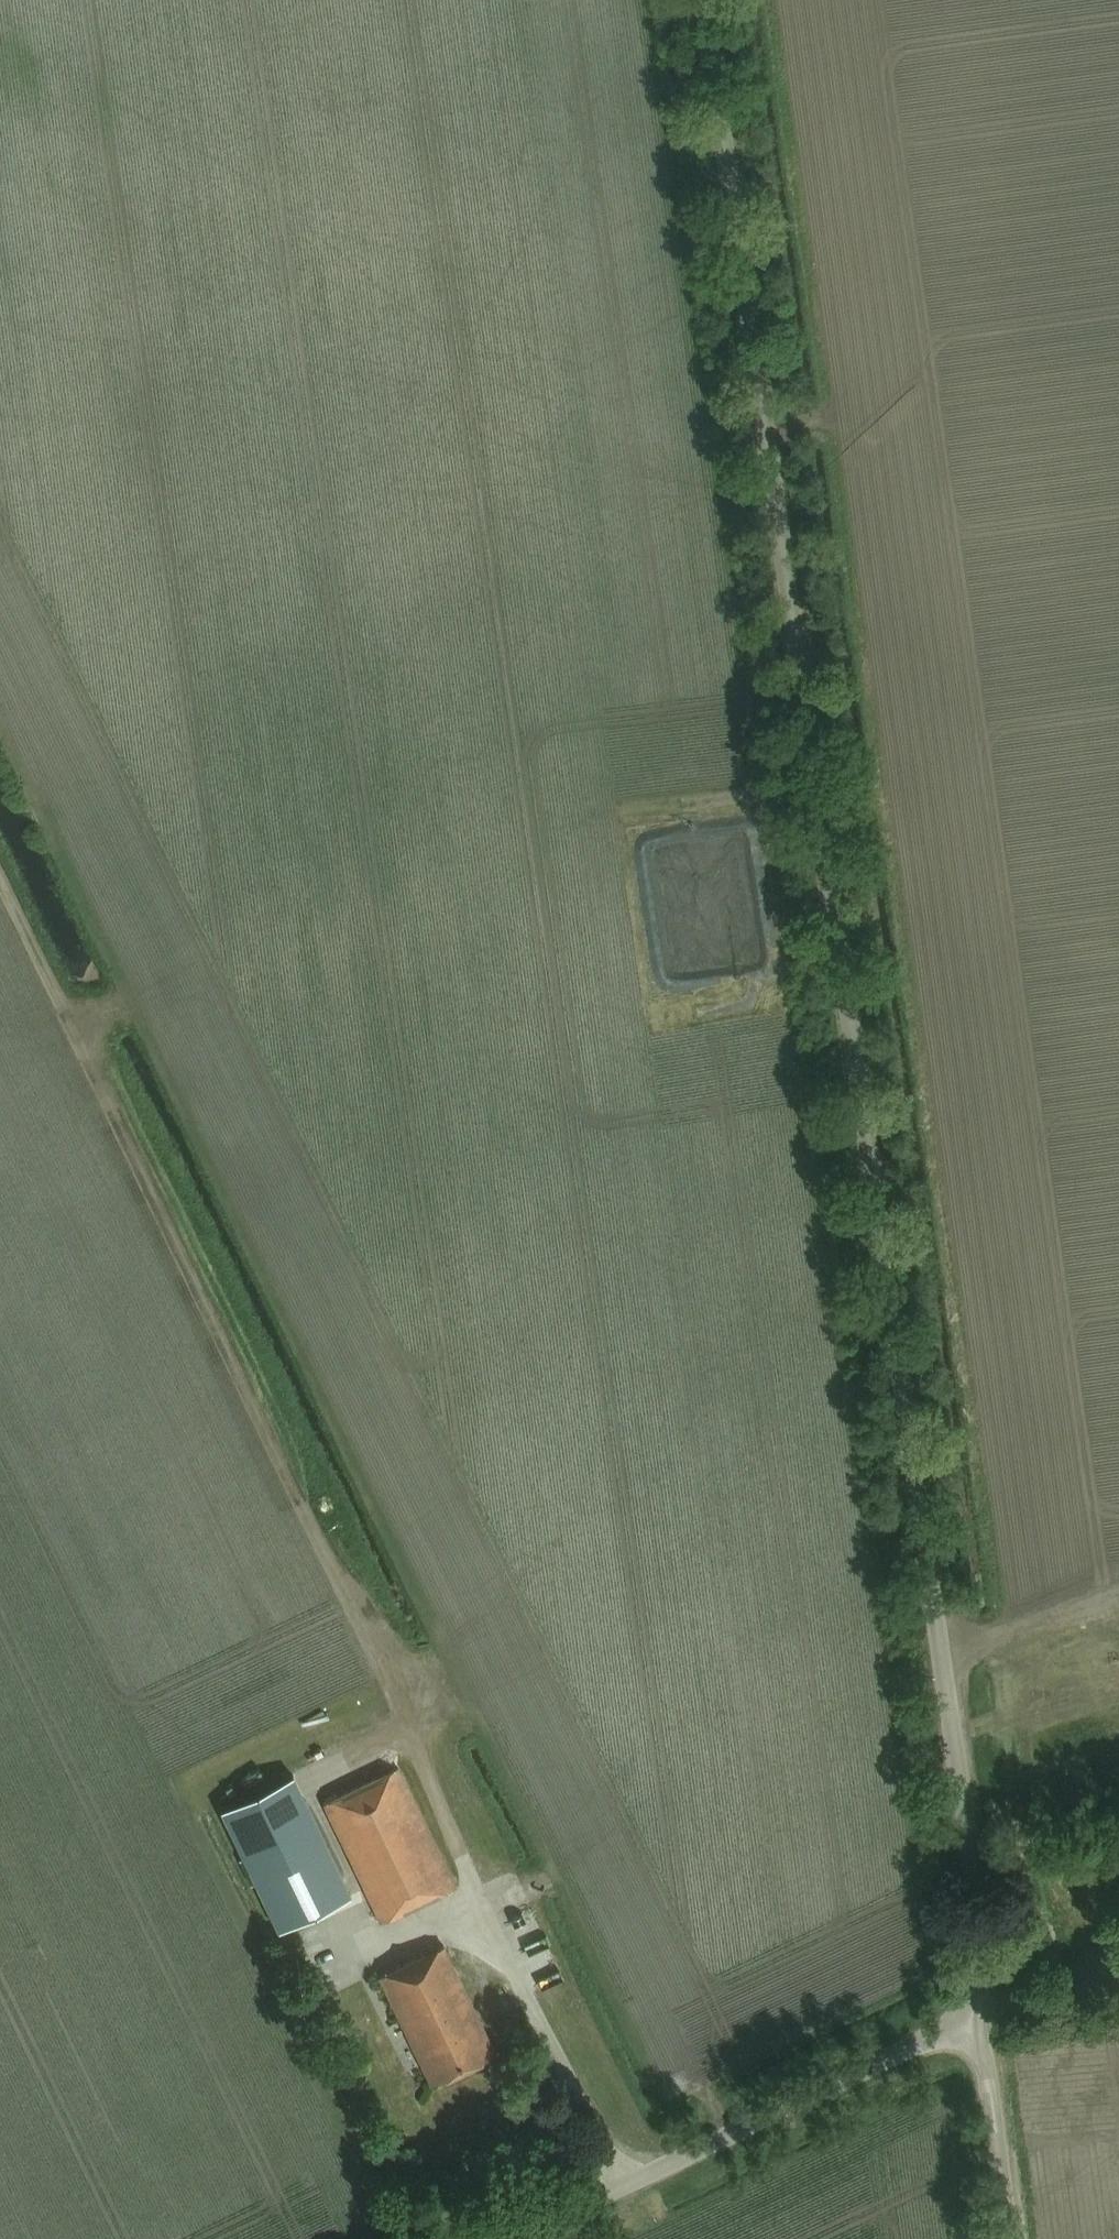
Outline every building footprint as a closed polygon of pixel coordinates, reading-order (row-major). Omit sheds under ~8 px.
[(456,1887),(398,1767),(322,1804),(380,1924),(456,1887)] [(351,1897),(293,1776),(220,1811),(278,1931),(351,1897)] [(443,1946),(379,1977),(431,2084),(495,2053),(443,1946)]
